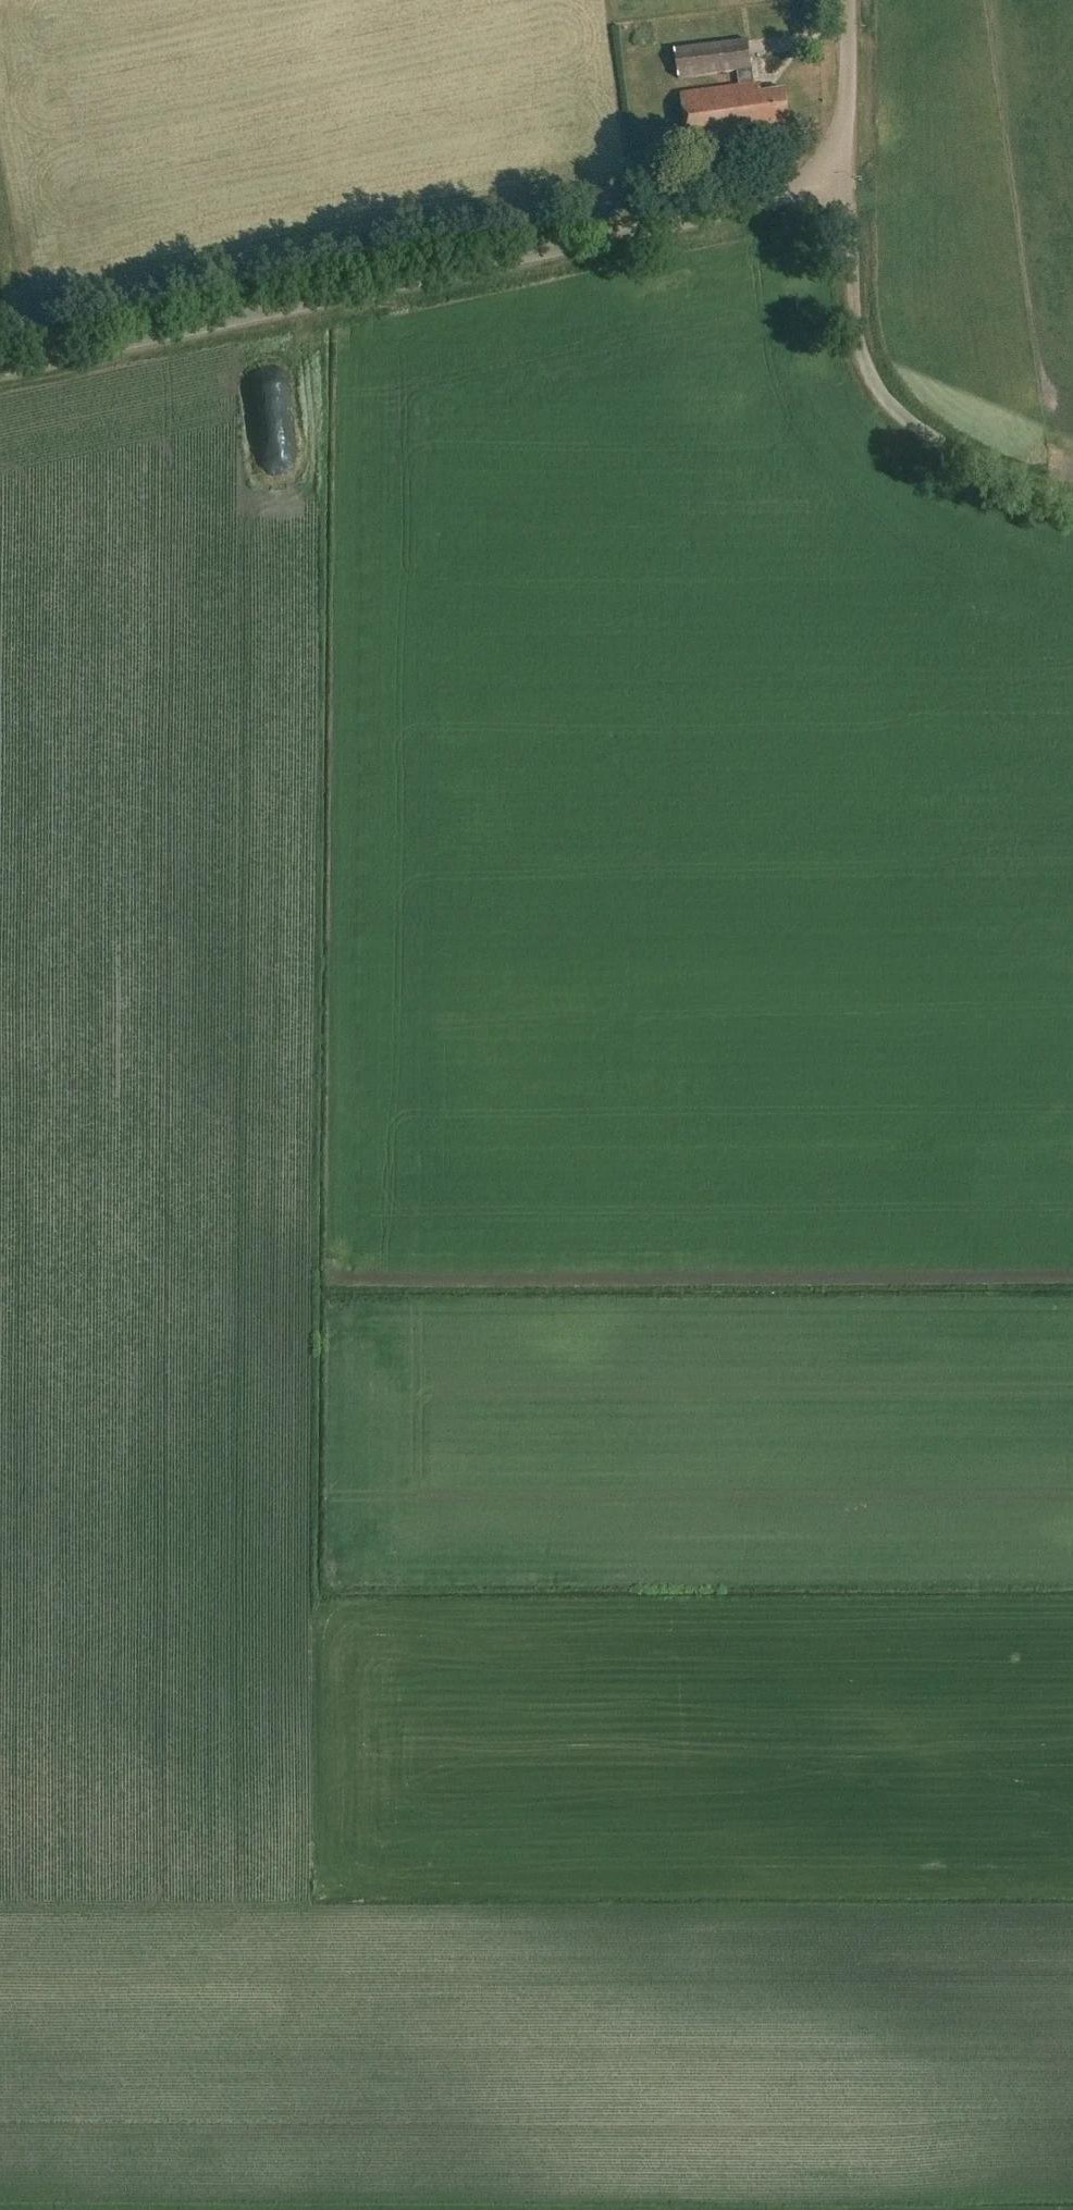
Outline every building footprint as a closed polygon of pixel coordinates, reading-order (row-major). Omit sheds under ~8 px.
[(683,94),(691,152),(769,142),(768,132),(791,129),(786,90),(763,93),(762,84),(754,85),(747,38),(673,48),(677,77),(736,69),(738,87),(683,94)]
